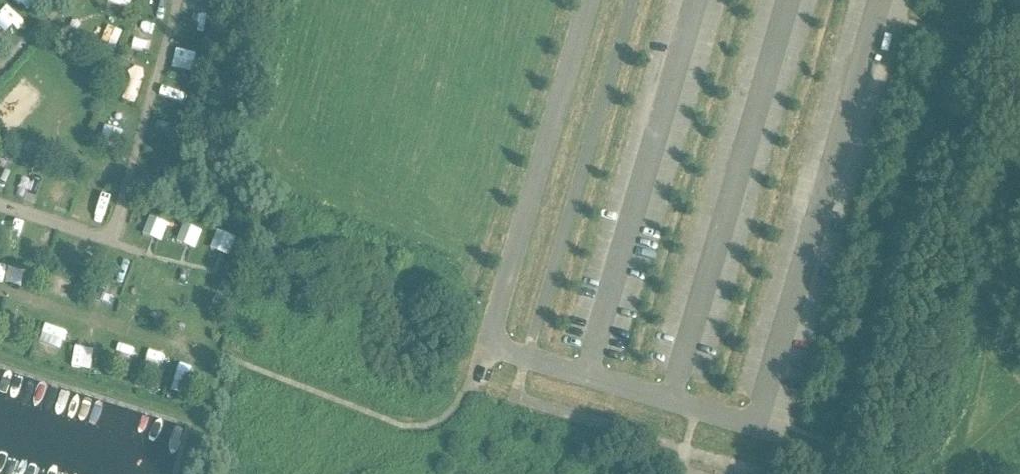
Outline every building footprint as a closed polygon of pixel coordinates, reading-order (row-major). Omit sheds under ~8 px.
[(148,219),(143,232),(161,239),(166,226),(148,219)] [(182,226),(177,239),(195,247),(200,233),(182,226)] [(216,233),(211,246),(229,253),(234,240),(216,233)]
